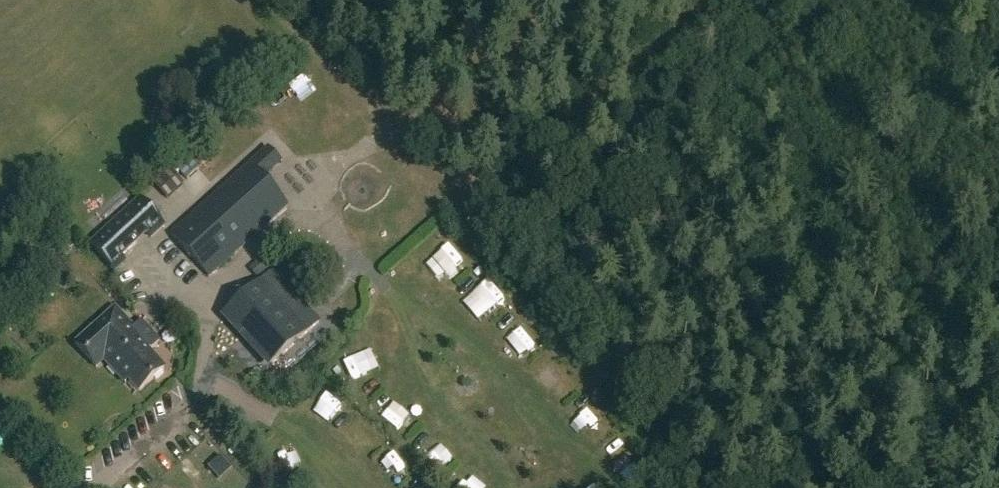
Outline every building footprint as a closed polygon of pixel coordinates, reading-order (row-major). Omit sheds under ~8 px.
[(178,146),(167,157),(187,178),(198,167),(178,146)] [(281,163),(268,149),(170,235),(207,277),(287,206),(263,179),(281,163)] [(167,225),(141,198),(91,245),(116,272),(126,263),(123,260),(148,236),(151,240),(167,225)] [(450,254),(435,270),(453,285),(467,269),(450,254)] [(320,323),(273,270),(221,316),(268,369),(320,323)] [(143,322),(132,332),(116,313),(75,348),(95,371),(104,364),(124,389),(128,385),(138,397),(163,375),(146,355),(160,342),(143,322)] [(348,375),(368,376),(369,361),(348,360),(348,375)] [(643,452),(623,463),(633,481),(653,470),(643,452)]
